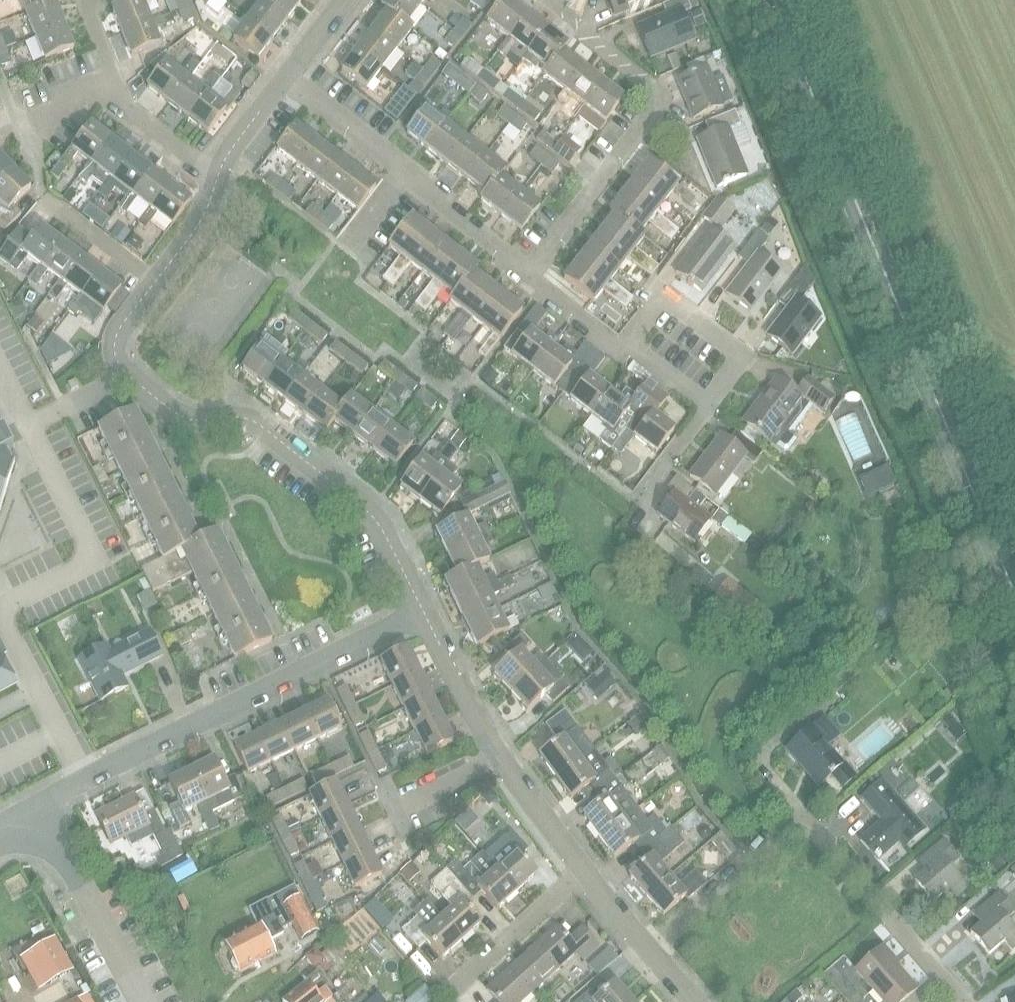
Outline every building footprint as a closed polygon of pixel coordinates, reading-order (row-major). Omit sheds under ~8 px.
[(33,10),(54,3),(61,0),(28,0),(33,10)] [(121,33),(149,21),(141,0),(136,0),(119,6),(111,9),(121,33)] [(178,9),(188,5),(186,0),(174,0),(178,9)] [(248,19),(272,38),(287,18),(264,0),(263,0),(248,19)] [(287,18),(301,0),(264,0),(287,18)] [(386,11),(405,24),(420,5),(414,0),(385,0),(380,6),(387,11),(386,11)] [(483,11),(491,0),(473,0),(471,2),(483,11)] [(507,37),(524,13),(508,0),(503,0),(487,21),(507,37)] [(615,14),(628,9),(625,3),(634,0),(609,0),(615,14)] [(662,5),(666,15),(637,27),(650,59),(693,41),(681,13),(691,9),(687,0),(673,0),(662,5)] [(25,13),(35,37),(63,26),(54,3),(33,10),(25,13)] [(188,5),(178,9),(184,23),(194,18),(188,5)] [(690,14),(695,28),(705,24),(700,10),(690,14)] [(386,11),(371,31),(396,49),(411,29),(405,24),(386,11)] [(522,62),(523,60),(522,59),(545,29),(524,13),(507,37),(496,52),(505,59),(510,53),(521,61),(522,62)] [(453,14),(447,22),(454,28),(461,20),(453,14)] [(454,28),(453,30),(462,38),(472,25),(462,18),(461,20),(454,28)] [(272,38),(248,19),(233,39),(257,58),(272,38)] [(149,21),(121,33),(131,56),(159,45),(149,21)] [(63,26),(35,37),(44,61),(73,49),(63,26)] [(540,62),(547,68),(548,69),(562,51),(566,45),(545,29),(522,59),(523,60),(535,69),(540,62)] [(462,38),(453,30),(451,32),(445,41),(444,41),(453,49),(462,38)] [(371,31),(357,50),(381,69),(396,49),(371,31)] [(0,52),(0,61),(2,66),(12,62),(7,49),(0,52)] [(381,69),(357,50),(341,70),(365,89),(381,69)] [(438,50),(433,55),(442,61),(446,56),(438,50)] [(543,75),(563,90),(581,67),(562,51),(548,69),(547,68),(543,75)] [(675,53),(667,56),(672,70),(681,67),(675,53)] [(431,57),(422,69),(431,77),(441,65),(431,57)] [(459,66),(476,79),(483,70),(466,57),(459,66)] [(677,80),(693,118),(722,107),(722,106),(732,102),(722,76),(711,81),(702,58),(686,65),(690,75),(677,80)] [(165,63),(147,87),(167,103),(185,78),(188,80),(200,65),(192,59),(181,74),(165,63)] [(422,69),(413,62),(404,73),(413,80),(407,88),(417,96),(431,77),(422,69)] [(450,65),(442,75),(458,88),(459,87),(469,94),(476,85),(464,76),(450,65)] [(563,90),(583,105),(602,82),(581,67),(563,90)] [(185,78),(167,103),(187,118),(205,94),(208,95),(220,80),(223,76),(215,70),(212,74),(200,90),(188,80),(185,78)] [(483,70),(476,79),(493,91),(500,83),(483,70)] [(240,83),(248,89),(257,77),(249,71),(240,83)] [(602,82),(583,105),(584,106),(577,115),(598,131),(605,122),(623,98),(602,82)] [(476,85),(469,94),(481,103),(488,93),(476,85)] [(403,86),(384,111),(397,121),(416,95),(403,86)] [(205,94),(187,118),(207,133),(225,109),(227,111),(239,95),(232,89),(220,105),(208,95),(205,94)] [(501,97),(517,110),(524,101),(507,89),(501,97)] [(524,101),(517,110),(533,122),(540,113),(524,101)] [(496,115),(508,124),(515,115),(503,106),(496,115)] [(425,109),(406,133),(425,148),(445,125),(452,117),(443,110),(437,118),(425,109)] [(709,134),(697,139),(717,187),(746,175),(727,130),(740,125),(734,111),(704,123),(709,134)] [(515,115),(508,124),(520,133),(527,124),(515,115)] [(77,154),(89,163),(92,165),(111,140),(90,125),(72,148),(70,147),(49,174),(57,180),(77,154)] [(425,148),(444,163),(464,139),(445,125),(425,148)] [(276,150),(297,165),(315,141),(295,126),(276,150)] [(536,139),(552,151),(561,137),(552,130),(548,136),(542,131),(536,139)] [(561,137),(552,151),(569,164),(575,156),(580,150),(563,136),(561,138),(561,137)] [(444,163),(467,180),(484,154),(464,139),(444,163)] [(89,163),(77,178),(85,184),(91,177),(103,187),(109,178),(111,180),(130,156),(111,140),(92,165),(89,163)] [(297,165),(316,180),(335,156),(315,141),(297,165)] [(541,163),(547,155),(536,146),(529,155),(541,163)] [(467,180),(485,194),(499,177),(505,170),(484,154),(467,180)] [(547,155),(541,163),(553,173),(559,164),(547,155)] [(117,184),(129,193),(131,195),(150,170),(130,156),(111,180),(109,178),(103,187),(97,193),(105,199),(117,184)] [(316,180),(316,181),(336,196),(355,171),(335,156),(316,180)] [(11,169),(0,158),(0,181),(11,169)] [(647,162),(635,178),(664,200),(672,191),(690,205),(695,199),(647,162)] [(0,181),(0,227),(4,231),(20,214),(12,206),(30,187),(11,169),(0,181)] [(136,199),(149,208),(151,210),(170,185),(150,170),(131,195),(129,193),(117,209),(125,214),(136,199)] [(355,171),(336,196),(356,211),(375,187),(355,171)] [(266,183),(277,191),(285,183),(273,174),(266,183)] [(480,200),(499,215),(519,192),(499,177),(485,194),(480,200)] [(635,178),(623,193),(652,216),(664,200),(635,178)] [(285,183),(277,191),(289,201),(296,191),(285,183)] [(151,210),(149,208),(137,223),(144,229),(156,214),(171,225),(190,201),(170,185),(151,210)] [(69,189),(61,200),(68,205),(76,194),(69,189)] [(519,192),(499,215),(520,231),(539,207),(519,192)] [(609,211),(614,215),(638,233),(639,233),(652,216),(623,193),(609,211)] [(717,199),(703,218),(719,230),(733,211),(719,200),(717,199)] [(305,213),(317,221),(323,212),(312,204),(305,213)] [(323,212),(317,221),(329,231),(335,222),(323,212)] [(98,214),(91,223),(101,230),(108,221),(98,214)] [(614,215),(603,229),(632,252),(643,236),(639,233),(638,233),(614,215)] [(650,225),(660,233),(668,222),(658,215),(650,225)] [(768,216),(760,226),(768,232),(776,222),(768,216)] [(388,247),(406,261),(429,231),(411,217),(388,247)] [(668,222),(660,233),(670,241),(678,230),(668,222)] [(119,225),(110,237),(121,245),(130,233),(119,225)] [(39,265),(42,267),(60,243),(40,227),(31,239),(18,230),(0,255),(0,260),(15,272),(27,256),(39,265)] [(675,273),(700,292),(734,247),(709,227),(675,273)] [(603,229),(590,245),(619,268),(632,252),(603,229)] [(406,261),(422,273),(445,243),(429,231),(406,261)] [(748,264),(725,293),(750,312),(782,270),(758,252),(767,239),(757,231),(737,256),(748,264)] [(132,235),(126,243),(136,251),(142,242),(132,235)] [(47,271),(59,280),(61,282),(80,257),(60,243),(42,267),(39,265),(27,281),(35,287),(47,271)] [(422,273),(438,285),(461,256),(445,243),(422,273)] [(590,245),(577,261),(607,284),(619,268),(590,245)] [(629,261),(639,268),(647,258),(638,250),(629,261)] [(438,285),(453,297),(473,273),(477,268),(461,256),(438,285)] [(67,286),(79,295),(81,297),(95,278),(99,272),(80,257),(61,282),(59,280),(47,296),(55,301),(67,286)] [(397,258),(389,269),(400,277),(407,266),(397,258)] [(647,258),(639,268),(650,276),(658,266),(647,258)] [(607,284),(577,261),(563,279),(593,302),(607,284)] [(400,277),(389,269),(381,279),(392,287),(400,277)] [(81,297),(79,295),(67,311),(75,317),(87,301),(102,312),(120,288),(99,272),(95,278),(81,297)] [(449,301),(466,314),(488,284),(473,273),(453,297),(449,301)] [(777,301),(787,309),(766,335),(792,355),(819,318),(799,302),(809,289),(795,278),(777,301)] [(430,283),(422,293),(432,301),(440,291),(430,283)] [(605,293),(614,300),(622,290),(613,283),(605,293)] [(466,314),(481,326),(503,296),(488,284),(466,314)] [(622,290),(614,300),(625,309),(633,298),(622,290)] [(432,301),(422,293),(414,304),(424,311),(432,301)] [(503,296),(481,326),(492,334),(478,353),(484,358),(522,310),(503,296)] [(401,297),(395,305),(401,310),(407,302),(401,297)] [(19,300),(8,306),(13,317),(24,311),(19,300)] [(516,331),(525,338),(530,331),(531,333),(546,314),(536,306),(516,331)] [(287,319),(304,331),(309,322),(293,311),(287,319)] [(458,313),(451,323),(461,331),(469,321),(458,313)] [(34,315),(26,325),(35,332),(43,322),(34,315)] [(309,322),(304,331),(321,343),(327,335),(309,322)] [(461,331),(451,323),(443,333),(453,341),(461,331)] [(516,331),(503,349),(511,355),(532,371),(550,347),(556,339),(548,333),(542,341),(531,333),(530,331),(525,338),(516,331)] [(260,345),(242,369),(264,386),(282,362),(288,354),(266,337),(260,345)] [(328,349),(344,361),(350,353),(334,341),(328,349)] [(39,350),(46,365),(60,358),(52,343),(39,350)] [(550,347),(532,371),(553,387),(554,386),(561,392),(594,350),(584,343),(575,354),(565,346),(559,354),(550,347)] [(570,399),(590,415),(609,391),(590,377),(604,358),(594,350),(561,392),(571,399),(570,399)] [(350,353),(344,361),(361,374),(367,366),(350,353)] [(282,362),(264,386),(285,401),(301,376),(307,368),(299,361),(292,370),(282,362)] [(378,369),(393,381),(400,373),(384,361),(378,369)] [(488,368),(480,379),(488,385),(496,374),(488,368)] [(400,373),(393,381),(411,394),(417,385),(400,373)] [(746,425),(771,443),(776,447),(779,443),(784,447),(786,447),(792,439),(792,437),(787,432),(809,405),(821,414),(833,398),(837,391),(829,385),(828,387),(812,375),(809,379),(807,378),(795,393),(775,378),(763,395),(766,398),(746,425)] [(285,401),(305,416),(321,392),(301,376),(285,401)] [(67,384),(71,391),(78,387),(74,380),(67,384)] [(609,392),(590,415),(609,429),(600,441),(611,450),(620,438),(626,431),(637,416),(656,390),(646,382),(633,399),(627,394),(621,401),(609,392)] [(415,397),(431,409),(437,401),(421,389),(415,397)] [(637,416),(626,431),(634,437),(655,453),(673,430),(654,415),(667,398),(656,390),(637,416)] [(325,431),(333,420),(342,407),(321,392),(305,416),(325,431)] [(333,420),(353,435),(371,412),(350,396),(342,407),(333,420)] [(201,590),(195,593),(197,599),(203,596),(234,658),(271,640),(261,621),(258,614),(241,579),(237,571),(217,531),(211,534),(199,540),(169,479),(165,472),(144,429),(135,411),(98,429),(129,491),(123,494),(126,500),(132,497),(150,534),(145,537),(147,543),(153,540),(162,558),(141,569),(145,578),(150,589),(152,592),(191,572),(201,590)] [(353,435),(374,451),(391,427),(371,412),(353,435)] [(5,491),(10,474),(14,462),(12,462),(11,465),(6,454),(5,455),(3,450),(13,445),(2,426),(0,427),(0,509),(5,491)] [(391,427),(374,451),(394,467),(412,443),(391,427)] [(457,430),(447,443),(456,450),(466,437),(457,430)] [(689,476),(714,495),(743,457),(753,464),(762,452),(735,431),(728,441),(720,435),(689,476)] [(406,491),(420,501),(447,463),(456,450),(447,443),(438,456),(434,453),(427,463),(421,458),(399,488),(405,493),(406,491)] [(447,463),(420,501),(433,511),(431,513),(437,517),(460,488),(449,479),(456,469),(447,463)] [(91,469),(98,483),(107,479),(100,465),(91,469)] [(673,494),(657,515),(693,542),(709,520),(696,510),(705,499),(699,495),(675,477),(666,489),(673,494)] [(459,502),(465,515),(483,507),(509,494),(503,483),(477,495),(476,493),(459,502)] [(439,539),(447,553),(488,533),(484,524),(473,529),(467,516),(433,533),(437,539),(439,539)] [(451,569),(455,575),(476,566),(488,560),(482,547),(493,542),(488,533),(447,553),(454,568),(451,569)] [(720,550),(717,561),(739,568),(742,557),(720,550)] [(448,588),(455,602),(497,582),(493,573),(482,578),(476,566),(455,575),(442,582),(445,589),(448,588)] [(460,619),(463,625),(497,609),(491,597),(501,591),(514,585),(510,577),(497,582),(455,602),(462,617),(460,619)] [(145,578),(139,581),(144,592),(149,590),(150,589),(145,578)] [(728,580),(716,595),(750,621),(757,611),(762,605),(728,580)] [(551,583),(537,590),(543,601),(557,594),(551,583)] [(144,592),(137,595),(144,611),(157,605),(149,590),(144,592)] [(497,609),(463,625),(466,632),(469,631),(476,646),(518,626),(513,616),(503,621),(497,609)] [(173,634),(179,647),(192,641),(185,628),(173,634)] [(134,669),(161,656),(148,631),(108,651),(106,647),(79,661),(99,702),(126,688),(119,675),(133,667),(134,669)] [(499,679),(510,691),(544,659),(538,653),(529,661),(520,651),(529,643),(521,633),(503,649),(511,658),(492,675),(497,681),(499,679)] [(576,633),(566,642),(574,651),(584,642),(581,639),(576,633)] [(380,662),(391,684),(418,671),(407,649),(380,662)] [(16,683),(2,657),(1,657),(0,655),(0,692),(16,683)] [(544,660),(510,691),(522,704),(520,706),(525,712),(544,695),(552,703),(569,687),(561,678),(552,668),(544,660)] [(601,668),(584,683),(587,687),(597,699),(611,687),(615,683),(606,672),(605,673),(601,668)] [(391,684),(401,705),(428,692),(418,671),(391,684)] [(336,690),(344,707),(354,702),(345,685),(336,690)] [(401,705),(414,731),(441,717),(428,692),(401,705)] [(327,701),(302,713),(316,739),(340,728),(327,701)] [(354,702),(344,707),(354,727),(364,722),(354,702)] [(557,742),(539,756),(554,776),(592,748),(579,730),(570,719),(564,710),(545,725),(551,733),(557,742)] [(302,713),(279,725),(293,751),(316,739),(302,713)] [(638,714),(627,723),(635,734),(646,725),(638,714)] [(947,714),(939,721),(947,730),(955,723),(947,714)] [(441,717),(414,731),(426,755),(453,742),(441,717)] [(825,746),(837,735),(824,719),(787,750),(799,764),(803,761),(822,783),(831,775),(841,787),(855,775),(844,762),(841,765),(825,746)] [(279,725),(256,736),(271,761),(293,751),(279,725)] [(358,736),(367,754),(376,749),(367,731),(358,736)] [(271,761),(256,736),(234,747),(247,773),(271,761)] [(652,752),(661,765),(669,759),(660,746),(652,752)] [(595,792),(619,774),(622,772),(610,756),(602,761),(592,748),(554,776),(569,798),(589,784),(595,792)] [(376,749),(367,754),(377,773),(386,769),(383,762),(376,749)] [(206,763),(191,771),(211,812),(221,808),(244,796),(233,775),(223,780),(212,757),(205,761),(206,763)] [(348,757),(329,766),(334,775),(353,765),(348,757)] [(334,775),(329,766),(319,771),(311,774),(315,784),(334,775)] [(211,812),(191,771),(176,778),(175,775),(168,779),(179,802),(169,807),(179,828),(190,823),(185,812),(197,806),(209,832),(219,828),(211,812)] [(583,815),(598,836),(636,807),(621,788),(627,784),(619,774),(595,792),(601,801),(583,815)] [(303,779),(285,788),(289,797),(307,788),(303,779)] [(881,821),(859,840),(877,860),(904,836),(909,842),(923,830),(881,781),(861,799),(881,821)] [(309,795),(320,819),(347,806),(335,782),(309,795)] [(489,787),(480,795),(485,800),(492,800),(497,795),(489,787)] [(289,797),(285,788),(265,797),(270,806),(289,797)] [(965,797),(948,811),(954,818),(971,804),(965,797)] [(162,856),(156,859),(161,867),(182,856),(169,830),(164,832),(153,809),(142,815),(135,801),(122,807),(120,803),(95,815),(110,844),(147,825),(153,837),(162,856)] [(320,819),(331,840),(357,826),(347,806),(320,819)] [(632,844),(639,851),(665,830),(654,815),(645,821),(636,807),(598,836),(613,857),(632,844)] [(280,815),(271,820),(280,839),(289,834),(288,831),(283,821),(280,815)] [(290,817),(283,821),(288,831),(295,828),(290,817)] [(954,821),(947,827),(956,837),(963,831),(954,821)] [(331,840),(342,864),(369,850),(357,826),(331,840)] [(628,876),(645,895),(668,876),(658,865),(683,843),(671,827),(665,831),(665,830),(639,851),(646,861),(628,876)] [(699,829),(699,834),(701,837),(705,838),(709,836),(710,831),(707,828),(703,827),(699,829)] [(507,859),(496,869),(516,891),(535,874),(519,856),(527,849),(511,831),(495,845),(507,859)] [(710,841),(726,860),(736,852),(720,833),(710,841)] [(289,834),(280,839),(289,857),(298,852),(289,834)] [(914,881),(932,902),(947,889),(955,898),(966,888),(948,867),(957,859),(942,841),(922,858),(930,867),(914,881)] [(369,850),(342,864),(354,888),(381,875),(369,850)] [(455,861),(445,869),(473,899),(481,891),(496,909),(516,891),(496,869),(482,853),(463,870),(455,861)] [(995,855),(987,863),(996,873),(1004,865),(995,855)] [(303,861),(293,866),(302,883),(311,879),(305,867),(303,861)] [(316,861),(305,867),(311,879),(322,874),(316,861)] [(409,862),(398,872),(408,882),(419,872),(409,862)] [(452,908),(441,918),(441,919),(461,941),(480,923),(465,906),(473,899),(445,869),(430,883),(452,908)] [(668,876),(645,895),(662,915),(684,897),(687,900),(705,884),(694,871),(676,886),(668,876)] [(162,873),(155,877),(161,889),(168,885),(162,873)] [(311,879),(302,883),(312,903),(321,899),(311,879)] [(986,919),(970,933),(988,954),(1003,941),(1011,950),(1014,947),(1014,932),(1004,920),(1014,911),(998,893),(978,910),(986,919)] [(300,898),(282,908),(299,943),(318,933),(300,898)] [(364,909),(374,921),(385,911),(375,899),(364,909)] [(441,919),(441,918),(426,900),(424,901),(412,912),(416,917),(401,930),(417,948),(425,941),(441,958),(461,941),(441,919)] [(258,926),(224,942),(239,972),(273,955),(267,942),(283,933),(266,901),(249,910),(258,926)] [(40,926),(29,932),(32,937),(43,931),(40,926)] [(555,927),(521,959),(542,982),(576,952),(582,959),(597,945),(581,927),(567,940),(555,927)] [(55,938),(20,957),(38,989),(72,969),(55,938)] [(331,946),(320,955),(324,961),(328,965),(339,956),(331,946)] [(608,946),(599,955),(608,965),(617,957),(608,946)] [(883,1001),(901,1001),(916,989),(890,960),(892,958),(882,946),(855,970),(883,1001)] [(316,950),(305,958),(313,968),(314,969),(324,961),(320,955),(316,950)] [(521,959),(486,990),(497,1001),(520,1001),(542,982),(521,959)] [(282,1001),(325,1001),(333,996),(325,987),(316,994),(309,985),(319,976),(314,969),(313,968),(303,977),(307,982),(282,1001)] [(576,1001),(631,1001),(614,983),(597,998),(589,990),(576,1001)] [(437,999),(424,985),(405,1001),(434,1001),(437,999)] [(342,987),(333,994),(339,1001),(347,994),(342,987)] [(787,1001),(797,1001),(802,997),(795,990),(785,999),(787,1001)] [(375,992),(369,998),(365,993),(355,1001),(384,1001),(375,992)] [(87,993),(72,1001),(92,1001),(87,993)]
